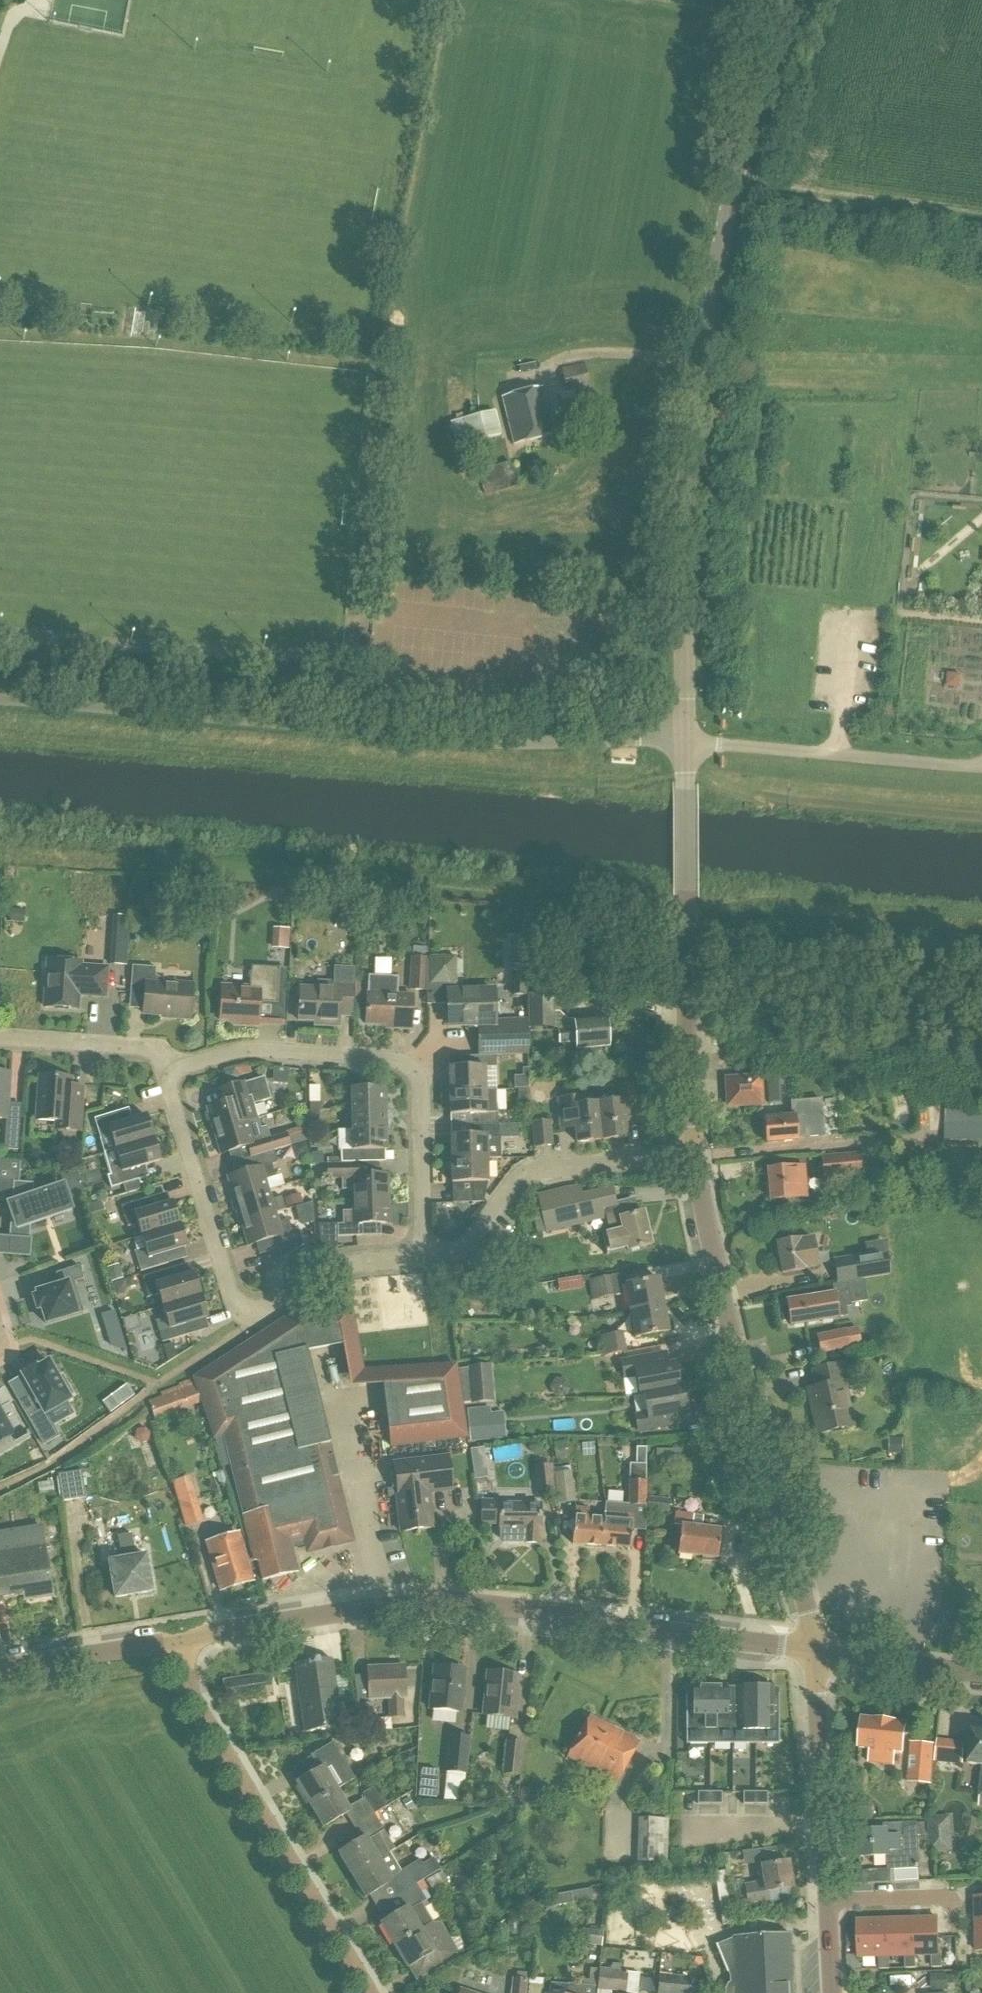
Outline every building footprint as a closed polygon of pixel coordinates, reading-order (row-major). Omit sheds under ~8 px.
[(560,402),(575,399),(574,392),(590,389),(585,363),(561,368),(565,392),(559,394),(560,402)] [(514,446),(554,435),(542,388),(502,398),(514,446)] [(456,447),(501,435),(495,411),(450,422),(456,447)] [(484,495),(516,486),(509,462),(477,471),(484,495)] [(288,950),(290,929),(272,928),(271,949),(288,950)] [(112,940),(110,964),(127,965),(128,941),(112,940)] [(426,991),(427,959),(411,958),(410,990),(426,991)] [(432,983),(458,984),(459,959),(433,958),(432,983)] [(105,997),(107,968),(81,967),(81,963),(48,960),(44,1007),(78,1009),(78,995),(105,997)] [(527,996),(528,963),(510,962),(509,996),(527,996)] [(190,1018),(192,989),(176,988),(176,986),(154,984),(156,968),(132,966),(130,989),(145,990),(143,1014),(190,1018)] [(277,1003),(279,968),(251,967),(249,992),(222,990),(220,1019),(258,1021),(259,1002),(277,1003)] [(300,988),(298,1020),(325,1022),(325,1026),(338,1026),(339,1016),(351,1016),(352,984),(353,984),(354,968),(335,967),(334,983),(334,990),(300,988)] [(548,975),(532,975),(532,991),(548,991),(548,975)] [(367,994),(366,1024),(396,1025),(396,1029),(411,1030),(413,996),(397,995),(398,978),(368,977),(367,994)] [(477,1055),(495,1056),(528,1055),(527,1019),(495,1019),(494,991),(446,993),(447,1025),(476,1024),(477,1055)] [(528,1029),(555,1028),(554,993),(527,994),(528,1029)] [(608,1046),(606,1019),(574,1021),(575,1029),(559,1030),(560,1043),(576,1041),(577,1049),(578,1049),(578,1053),(585,1060),(594,1059),(600,1052),(599,1047),(608,1046)] [(495,1067),(495,1056),(477,1055),(477,1056),(468,1056),(469,1068),(449,1068),(449,1091),(485,1090),(485,1068),(495,1067)] [(237,1076),(235,1069),(225,1072),(228,1082),(238,1079),(237,1076)] [(10,1074),(0,1073),(0,1119),(7,1120),(10,1074)] [(79,1132),(81,1108),(69,1107),(71,1078),(40,1076),(36,1121),(67,1123),(66,1131),(79,1132)] [(514,1089),(529,1088),(528,1076),(514,1077),(514,1089)] [(234,1100),(206,1108),(213,1131),(248,1121),(258,1118),(255,1108),(254,1104),(271,1099),(264,1077),(230,1087),(234,1100)] [(728,1106),(761,1104),(760,1078),(727,1079),(728,1106)] [(598,1104),(601,1140),(626,1138),(623,1114),(638,1112),(635,1083),(619,1085),(621,1102),(598,1104)] [(309,1110),(319,1111),(322,1111),(322,1102),(320,1102),(319,1086),(308,1086),(309,1110)] [(351,1110),(386,1109),(385,1088),(351,1089),(351,1110)] [(485,1090),(449,1091),(450,1115),(470,1114),(470,1125),(497,1124),(496,1090),(485,1090)] [(601,1140),(598,1104),(574,1106),(573,1097),(558,1098),(560,1122),(575,1121),(577,1143),(601,1140)] [(945,1108),(944,1140),(981,1141),(981,1112),(945,1108)] [(111,1136),(115,1150),(153,1138),(146,1116),(130,1121),(127,1109),(94,1119),(100,1139),(111,1136)] [(352,1130),(387,1129),(386,1109),(351,1110),(352,1130)] [(319,1131),(319,1111),(309,1110),(306,1111),(307,1131),(319,1131)] [(795,1122),(795,1116),(764,1118),(766,1143),(797,1141),(796,1135),(814,1133),(813,1120),(795,1122)] [(248,1121),(213,1131),(220,1154),(247,1146),(251,1158),(274,1151),(290,1146),(286,1134),(270,1139),(267,1126),(261,1128),(258,1118),(248,1121)] [(534,1148),(553,1146),(551,1121),(532,1123),(534,1148)] [(18,1150),(20,1124),(6,1123),(4,1149),(18,1150)] [(451,1160),(487,1159),(486,1139),(500,1139),(499,1124),(497,1124),(470,1125),(470,1136),(450,1137),(451,1160)] [(352,1130),(337,1130),(338,1151),(341,1151),(342,1163),(372,1162),(372,1151),(387,1150),(387,1129),(352,1130)] [(153,1138),(115,1150),(119,1163),(107,1166),(110,1175),(107,1176),(110,1188),(123,1184),(126,1183),(122,1172),(160,1161),(153,1138)] [(254,1169),(227,1177),(234,1200),(234,1201),(254,1195),(268,1190),(265,1180),(275,1177),(271,1164),(277,1162),(274,1151),(251,1158),(254,1169)] [(822,1180),(862,1176),(860,1153),(820,1157),(822,1180)] [(12,1199),(12,1200),(12,1203),(9,1204),(11,1210),(10,1216),(9,1237),(8,1251),(28,1252),(29,1239),(30,1223),(72,1209),(69,1200),(64,1185),(63,1185),(33,1196),(33,1193),(33,1183),(19,1182),(21,1160),(0,1159),(0,1199),(12,1199)] [(487,1159),(451,1160),(452,1183),(473,1182),(473,1189),(473,1203),(483,1202),(488,1182),(487,1159)] [(352,1200),(388,1199),(388,1175),(359,1176),(359,1164),(327,1165),(327,1179),(341,1178),(342,1190),(352,1190),(352,1200)] [(771,1200),(793,1198),(808,1197),(806,1166),(768,1170),(771,1200)] [(126,1183),(123,1184),(126,1193),(143,1188),(142,1183),(140,1184),(139,1180),(126,1183)] [(582,1195),(580,1187),(565,1189),(537,1196),(546,1231),(574,1224),(572,1215),(605,1207),(611,1233),(602,1235),(606,1251),(627,1246),(628,1250),(651,1245),(643,1212),(637,1214),(633,1199),(616,1203),(613,1188),(582,1195)] [(234,1200),(230,1201),(233,1211),(237,1210),(241,1222),(275,1212),(275,1213),(285,1210),(281,1197),(271,1201),(268,1190),(254,1195),(234,1201),(234,1200)] [(300,1193),(283,1198),(286,1208),(303,1203),(300,1193)] [(141,1236),(179,1224),(172,1202),(151,1209),(148,1198),(121,1206),(127,1227),(138,1224),(141,1236)] [(388,1199),(352,1200),(353,1211),(342,1211),(342,1224),(336,1224),(337,1237),(361,1236),(360,1224),(389,1223),(388,1199)] [(91,1214),(104,1210),(101,1202),(88,1206),(91,1214)] [(241,1222),(248,1246),(275,1238),(278,1249),(282,1260),(303,1246),(302,1242),(298,1230),(292,1231),(288,1220),(278,1222),(275,1213),(275,1212),(241,1222)] [(179,1224),(141,1236),(142,1237),(134,1239),(137,1251),(135,1251),(141,1272),(168,1264),(164,1253),(185,1247),(179,1224)] [(817,1248),(816,1238),(799,1241),(799,1239),(777,1243),(782,1274),(814,1268),(818,1267),(817,1264),(815,1249),(817,1248)] [(884,1242),(864,1245),(866,1255),(833,1261),(837,1281),(889,1272),(886,1252),(884,1242)] [(119,1264),(107,1267),(111,1282),(123,1279),(119,1264)] [(37,1296),(33,1297),(37,1310),(41,1309),(46,1324),(83,1313),(74,1282),(83,1280),(79,1266),(55,1273),(59,1286),(36,1293),(37,1296)] [(163,1307),(200,1295),(193,1273),(172,1280),(169,1269),(142,1277),(149,1298),(159,1295),(163,1307)] [(592,1301),(617,1296),(614,1276),(588,1280),(592,1301)] [(124,1279),(111,1283),(115,1296),(124,1293),(127,1288),(124,1279)] [(630,1312),(663,1306),(659,1279),(625,1286),(630,1312)] [(512,1280),(511,1288),(528,1290),(529,1282),(512,1280)] [(832,1285),(833,1294),(786,1301),(787,1305),(781,1308),(784,1321),(790,1322),(790,1326),(838,1318),(836,1306),(866,1301),(863,1280),(832,1285)] [(200,1295),(163,1307),(166,1318),(155,1321),(159,1332),(162,1343),(189,1335),(186,1324),(207,1318),(200,1295)] [(634,1339),(668,1332),(663,1306),(630,1312),(634,1339)] [(289,1543),(295,1541),(303,1539),(305,1544),(315,1551),(345,1544),(351,1533),(317,1396),(306,1352),(357,1342),(351,1308),(294,1312),(247,1343),(194,1378),(197,1399),(199,1409),(202,1407),(213,1439),(224,1437),(243,1516),(242,1516),(254,1562),(255,1562),(259,1563),(263,1581),(297,1573),(289,1543)] [(820,1355),(849,1349),(845,1329),(816,1335),(820,1355)] [(108,1334),(111,1346),(126,1350),(120,1330),(108,1334)] [(603,1355),(626,1351),(622,1333),(600,1337),(603,1355)] [(168,1363),(177,1357),(173,1343),(163,1346),(168,1363)] [(321,1367),(350,1367),(350,1350),(321,1350),(321,1367)] [(679,1387),(674,1364),(647,1369),(645,1357),(621,1361),(624,1377),(636,1375),(639,1394),(679,1387)] [(46,1446),(61,1438),(49,1415),(74,1401),(72,1398),(76,1396),(66,1377),(62,1379),(53,1362),(40,1369),(39,1367),(25,1374),(36,1395),(22,1402),(46,1446)] [(470,1404),(495,1402),(492,1364),(467,1367),(467,1368),(459,1369),(464,1403),(470,1403),(470,1404)] [(817,1434),(848,1427),(846,1414),(850,1413),(843,1383),(849,1381),(845,1364),(812,1371),(815,1388),(807,1390),(817,1434)] [(465,1439),(457,1378),(455,1365),(380,1370),(390,1448),(465,1439)] [(118,1391),(126,1402),(134,1396),(126,1386),(118,1391)] [(679,1387),(639,1394),(639,1395),(643,1394),(647,1413),(635,1415),(638,1431),(662,1427),(659,1415),(687,1410),(683,1386),(679,1387)] [(11,1435),(15,1441),(26,1435),(9,1404),(0,1409),(0,1441),(11,1435)] [(134,1437),(140,1443),(148,1440),(149,1432),(143,1427),(136,1430),(134,1437)] [(887,1438),(887,1454),(902,1454),(902,1438),(887,1438)] [(482,1447),(469,1449),(472,1469),(485,1468),(482,1447)] [(657,1462),(680,1462),(679,1449),(656,1449),(657,1462)] [(401,1532),(432,1528),(428,1495),(453,1492),(449,1454),(392,1461),(401,1532)] [(550,1464),(535,1466),(537,1480),(539,1497),(553,1495),(551,1478),(550,1464)] [(645,1464),(635,1464),(630,1464),(630,1474),(630,1482),(647,1482),(647,1475),(647,1464),(645,1464)] [(570,1471),(570,1466),(553,1467),(554,1473),(553,1473),(557,1504),(575,1502),(571,1471),(570,1471)] [(61,1502),(86,1498),(82,1470),(57,1474),(61,1502)] [(189,1477),(172,1482),(178,1503),(195,1498),(189,1477)] [(604,1520),(601,1546),(631,1549),(632,1530),(646,1531),(646,1505),(647,1482),(630,1482),(629,1482),(628,1505),(605,1503),(604,1520)] [(648,1497),(646,1511),(669,1513),(670,1499),(648,1497)] [(480,1499),(481,1525),(500,1525),(499,1538),(503,1542),(524,1543),(539,1543),(539,1527),(540,1527),(539,1503),(502,1504),(502,1499),(480,1499)] [(604,1520),(588,1518),(589,1509),(575,1508),(572,1544),(601,1546),(604,1520)] [(702,1528),(693,1527),(694,1515),(674,1512),(673,1526),(681,1527),(677,1554),(702,1557),(702,1560),(717,1562),(721,1530),(716,1530),(717,1522),(703,1521),(702,1528)] [(51,1589),(41,1526),(0,1533),(0,1597),(51,1589)] [(221,1591),(252,1582),(240,1542),(237,1532),(206,1542),(221,1591)] [(135,1558),(131,1534),(117,1536),(121,1560),(109,1562),(115,1598),(129,1596),(138,1595),(138,1594),(151,1592),(146,1556),(135,1558)] [(337,1702),(330,1660),(332,1660),(332,1659),(318,1661),(318,1660),(307,1661),(307,1663),(294,1666),(295,1666),(303,1732),(303,1733),(335,1729),(336,1735),(349,1733),(345,1701),(337,1702)] [(403,1717),(402,1698),(406,1698),(404,1666),(386,1667),(387,1671),(368,1671),(369,1700),(389,1699),(390,1718),(403,1717)] [(460,1714),(464,1671),(435,1668),(431,1711),(460,1714)] [(514,1718),(516,1699),(512,1699),(514,1675),(488,1672),(483,1715),(514,1718)] [(709,1744),(709,1685),(698,1685),(698,1687),(692,1687),(692,1688),(686,1688),(686,1694),(686,1744),(709,1744)] [(732,1744),(732,1688),(726,1688),(726,1687),(721,1687),(721,1685),(709,1685),(709,1744),(732,1744)] [(732,1688),(732,1744),(755,1744),(755,1685),(743,1685),(743,1687),(738,1687),(738,1688),(732,1688)] [(755,1685),(755,1744),(779,1744),(778,1694),(778,1688),(772,1688),(772,1687),(767,1687),(767,1685),(755,1685)] [(373,1703),(357,1705),(361,1734),(377,1732),(376,1722),(373,1703)] [(618,1784),(639,1742),(589,1716),(567,1759),(618,1784)] [(902,1753),(905,1723),(862,1718),(859,1748),(869,1749),(867,1764),(894,1766),(895,1752),(902,1753)] [(972,1730),(968,1764),(981,1766),(981,1731),(972,1730)] [(462,1803),(466,1774),(469,1738),(450,1736),(446,1772),(443,1801),(462,1803)] [(937,1739),(934,1761),(963,1764),(965,1741),(937,1739)] [(519,1775),(522,1743),(507,1742),(503,1773),(519,1775)] [(931,1785),(935,1744),(910,1742),(907,1783),(931,1785)] [(337,1789),(325,1770),(342,1760),(332,1744),(311,1756),(319,1769),(296,1783),(309,1805),(337,1789)] [(436,1798),(438,1773),(421,1771),(418,1797),(436,1798)] [(337,1789),(309,1805),(322,1828),(345,1814),(353,1826),(373,1813),(374,1814),(386,1807),(374,1786),(362,1793),(364,1798),(348,1808),(337,1789)] [(520,1788),(518,1805),(529,1806),(531,1789),(520,1788)] [(697,1792),(697,1804),(709,1804),(709,1792),(697,1792)] [(721,1804),(721,1792),(709,1792),(709,1804),(721,1804)] [(755,1804),(755,1792),(743,1792),(743,1804),(755,1804)] [(755,1792),(755,1804),(767,1804),(767,1792),(755,1792)] [(413,1806),(408,1798),(402,1802),(407,1810),(413,1806)] [(361,1840),(338,1853),(351,1876),(389,1853),(395,1849),(384,1830),(374,1814),(373,1813),(353,1826),(361,1840)] [(667,1864),(668,1819),(637,1818),(637,1863),(667,1864)] [(962,1818),(935,1819),(938,1853),(964,1851),(962,1818)] [(858,1838),(854,1840),(855,1849),(859,1851),(859,1857),(874,1856),(874,1865),(886,1865),(887,1870),(890,1870),(912,1869),(919,1868),(920,1868),(918,1836),(925,1835),(924,1823),(917,1823),(903,1824),(879,1825),(879,1830),(857,1832),(858,1838)] [(760,1866),(762,1882),(744,1885),(744,1886),(730,1888),(733,1908),(747,1906),(769,1902),(767,1892),(792,1888),(788,1861),(778,1863),(776,1848),(742,1852),(744,1868),(760,1866)] [(395,1897),(416,1885),(416,1884),(440,1869),(433,1857),(423,1863),(421,1862),(419,1860),(400,1872),(389,1853),(351,1876),(365,1898),(388,1884),(395,1897)] [(512,1897),(538,1893),(536,1881),(510,1885),(512,1897)] [(393,1946),(432,1923),(421,1904),(426,1901),(416,1885),(395,1897),(403,1910),(380,1924),(393,1946)] [(602,1901),(602,1891),(591,1890),(593,1901),(602,1901)] [(911,1956),(915,1956),(931,1955),(931,1967),(942,1967),(941,1954),(938,1954),(937,1917),(910,1918),(911,1956)] [(507,1922),(507,1932),(511,1935),(517,1935),(520,1931),(520,1922),(517,1918),(511,1918),(507,1922)] [(915,1956),(911,1956),(910,1918),(884,1919),(885,1957),(889,1957),(905,1956),(905,1968),(915,1968),(915,1956)] [(889,1957),(885,1957),(884,1919),(857,1920),(858,1958),(879,1957),(879,1969),(889,1969),(889,1957)] [(432,1923),(393,1946),(407,1968),(430,1954),(437,1967),(458,1955),(439,1922),(432,1923)] [(601,1947),(603,1931),(582,1929),(581,1945),(601,1947)] [(790,1934),(731,1937),(731,1938),(733,1938),(733,1939),(716,1945),(716,1944),(715,1944),(725,1973),(727,1973),(726,1972),(733,1972),(734,1980),(731,1981),(726,1984),(723,1989),(724,1992),(793,1992),(790,1934)] [(626,1992),(628,1971),(599,1968),(597,1990),(626,1992)] [(947,1973),(930,1974),(931,1991),(948,1990),(947,1984),(947,1976),(947,1973)] [(691,1977),(659,1974),(657,1992),(689,1992),(691,1977)] [(528,1979),(512,1977),(510,1992),(526,1992),(528,1979)] [(543,1978),(529,1977),(527,1992),(542,1992),(543,1978)] [(594,1987),(568,1984),(567,1992),(594,1992),(594,1987)]
